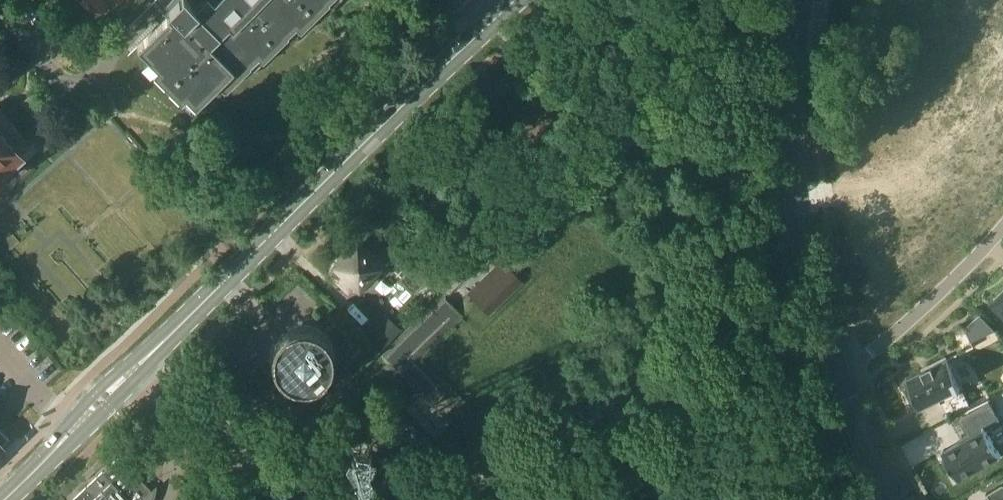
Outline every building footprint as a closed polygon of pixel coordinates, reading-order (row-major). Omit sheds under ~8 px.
[(106,5),(102,0),(81,0),(96,15),(106,5)] [(251,64),(250,63),(258,55),(262,58),(288,33),(296,25),(300,29),(330,0),(177,0),(168,9),(173,14),(171,16),(168,14),(137,45),(157,65),(153,69),(182,98),(186,95),(196,105),(218,83),(224,89),(226,87),(226,88),(251,64)] [(2,174),(2,173),(22,155),(21,155),(31,146),(26,142),(27,141),(0,111),(0,176),(2,174)] [(182,154),(176,147),(168,153),(175,160),(182,154)] [(356,244),(336,265),(340,269),(334,275),(348,290),(355,283),(358,286),(362,283),(365,286),(371,279),(368,276),(378,265),(356,244)] [(521,281),(512,272),(502,261),(468,294),(488,312),(521,281)] [(995,300),(1002,308),(1002,292),(995,300)] [(383,356),(406,380),(431,406),(449,389),(420,359),(465,315),(446,295),(383,356)] [(386,314),(373,329),(368,334),(376,342),(384,349),(402,330),(386,314)] [(981,314),(965,328),(972,341),(996,329),(981,314)] [(273,364),(274,368),(276,371),(278,374),(280,377),(282,380),(285,382),(288,384),(292,385),(295,387),(299,387),(302,388),(306,387),(310,387),(313,385),(317,384),(320,382),(323,380),(325,377),(327,374),(329,371),(330,367),(331,364),(332,360),(332,357),(332,353),(331,349),(329,346),(328,342),(326,339),(323,337),(320,334),(317,332),(314,330),(310,329),(306,328),(303,328),(299,328),(295,329),(292,330),(288,332),(285,334),(282,336),(279,339),(277,342),(275,345),(274,349),(273,353),(273,356),(273,360),(273,364)] [(948,357),(907,378),(921,406),(940,397),(947,411),(950,419),(973,408),(948,357)] [(947,456),(943,459),(952,475),(956,473),(960,479),(962,479),(961,477),(1000,454),(1001,456),(1002,455),(986,428),(1000,420),(989,402),(960,418),(970,436),(945,450),(944,449),(943,450),(947,456)] [(370,410),(363,420),(381,431),(387,420),(370,410)] [(9,439),(0,429),(0,447),(9,439)] [(134,459),(136,460),(142,455),(131,444),(126,449),(127,451),(128,453),(129,455),(131,457),(132,458),(134,459)] [(152,490),(119,456),(103,472),(102,471),(73,499),(74,499),(141,499),(152,490)] [(993,489),(1000,499),(1002,499),(1002,483),(993,489)]
